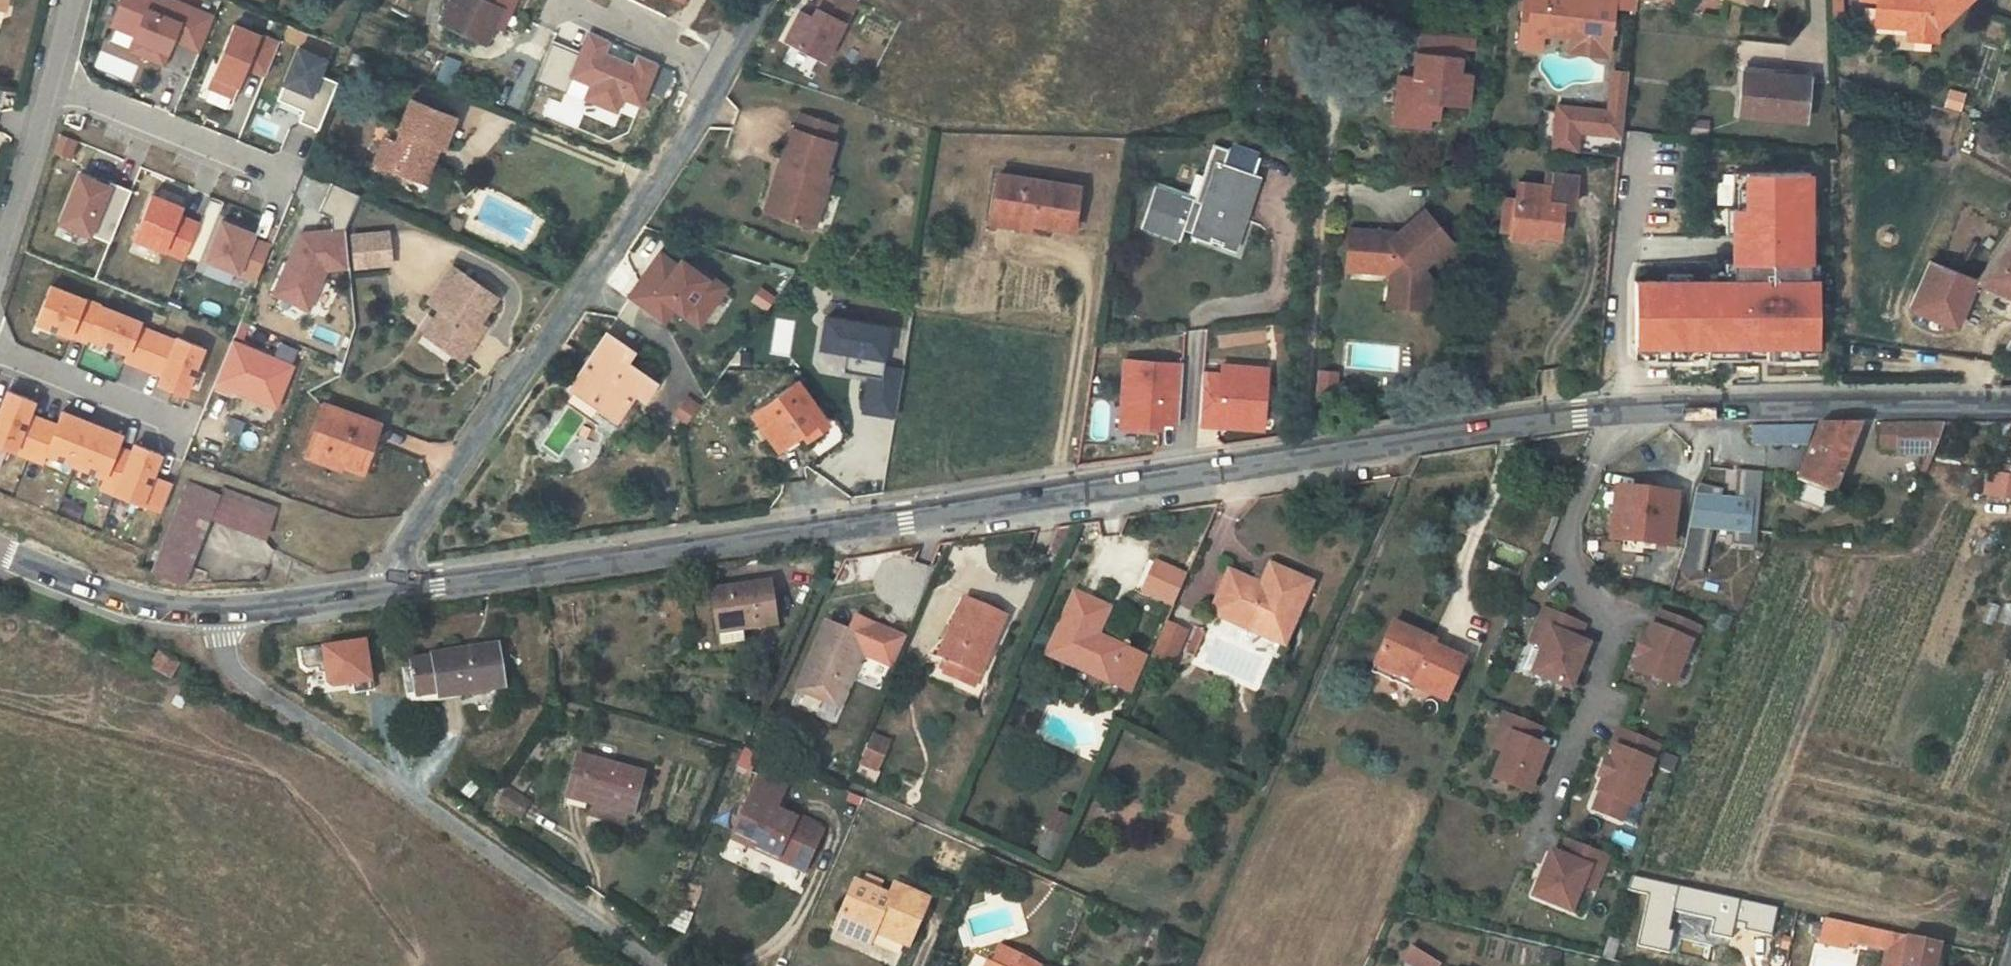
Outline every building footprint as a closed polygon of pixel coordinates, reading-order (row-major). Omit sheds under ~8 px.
[(111,26),(136,33),(131,51),(165,64),(173,40),(199,50),(210,16),(172,0),(166,0),(166,2),(160,0),(122,0),(111,26)] [(443,22),(486,42),(494,25),(502,7),(510,11),(515,0),(453,0),(443,22)] [(787,38),(826,59),(858,0),(822,0),(814,16),(802,10),(787,38)] [(1639,0),(1527,0),(1522,46),(1544,48),(1546,33),(1565,35),(1563,49),(1608,54),(1613,6),(1638,8),(1639,0)] [(1833,14),(1841,14),(1841,0),(1833,0),(1833,14)] [(1894,26),(1909,27),(1908,39),(1937,40),(1937,31),(1970,0),(1869,0),(1878,1),(1896,3),(1894,26)] [(1896,3),(1878,1),(1876,25),(1894,26),(1896,3)] [(502,7),(494,25),(501,29),(510,11),(502,7)] [(233,26),(208,86),(235,98),(248,68),(265,76),(278,45),(233,26)] [(553,42),(537,80),(566,92),(572,75),(593,83),(587,98),(616,110),(622,95),(641,103),(655,64),(639,55),(633,66),(604,53),(608,41),(590,32),(581,54),(553,42)] [(1423,33),(1420,54),(1460,58),(1462,37),(1423,33)] [(298,50),(277,101),(303,111),(299,122),(318,130),(337,82),(319,75),(325,61),(298,50)] [(1420,54),(1418,53),(1416,70),(1421,71),(1420,79),(1400,76),(1396,111),(1408,127),(1431,129),(1432,119),(1440,120),(1442,105),(1468,108),(1472,75),(1461,74),(1462,58),(1460,58),(1420,54)] [(364,69),(368,60),(354,54),(350,64),(364,69)] [(1604,110),(1558,105),(1553,147),(1576,151),(1579,130),(1604,133),(1624,135),(1630,74),(1608,72),(1604,110)] [(1803,118),(1807,78),(1745,72),(1741,112),(1803,118)] [(1959,108),(1962,95),(1952,92),(1948,105),(1959,108)] [(376,162),(379,163),(390,167),(417,178),(423,162),(432,166),(440,146),(443,148),(455,117),(412,99),(399,130),(406,133),(401,144),(395,141),(386,137),(376,162)] [(790,199),(785,215),(817,225),(833,176),(827,174),(838,142),(834,141),(839,126),(804,114),(799,130),(795,128),(785,161),(790,163),(786,176),(780,175),(774,194),(790,199)] [(1705,133),(1707,123),(1694,121),(1692,132),(1705,133)] [(406,133),(399,130),(395,141),(401,144),(406,133)] [(1182,229),(1228,246),(1240,212),(1246,214),(1259,177),(1253,175),(1259,158),(1230,148),(1229,151),(1215,145),(1203,178),(1212,182),(1206,196),(1212,198),(1209,208),(1194,203),(1181,198),(1157,189),(1159,183),(1152,181),(1142,211),(1148,213),(1143,226),(1178,238),(1182,229)] [(423,162),(417,178),(425,181),(432,166),(423,162)] [(390,167),(379,163),(376,168),(388,173),(390,167)] [(81,173),(61,221),(111,241),(131,189),(111,181),(109,185),(81,173)] [(1572,206),(1576,177),(1548,173),(1546,186),(1520,183),(1518,201),(1507,199),(1503,230),(1514,232),(1513,238),(1527,240),(1537,235),(1557,237),(1561,205),(1572,206)] [(998,175),(993,209),(1031,216),(1030,224),(1073,230),(1079,188),(998,175)] [(1212,182),(1203,178),(1194,203),(1209,208),(1212,198),(1206,196),(1212,182)] [(1157,189),(1181,198),(1183,192),(1159,183),(1157,189)] [(1732,286),(1634,287),(1634,356),(1653,356),(1654,364),(1707,363),(1706,348),(1745,347),(1746,361),(1798,360),(1797,345),(1816,344),(1811,183),(1743,185),(1743,217),(1731,217),(1732,286)] [(332,184),(320,213),(330,222),(333,234),(302,234),(276,297),(312,311),(329,270),(344,270),(345,229),(360,196),(332,184)] [(152,194),(135,237),(185,257),(199,222),(180,215),(184,206),(152,194)] [(769,210),(785,215),(790,199),(774,194),(769,210)] [(993,209),(991,223),(1029,229),(1030,224),(1031,216),(993,209)] [(1384,236),(1351,233),(1349,258),(1358,259),(1367,270),(1367,275),(1392,277),(1390,297),(1408,299),(1407,312),(1428,314),(1431,282),(1423,272),(1433,265),(1455,247),(1427,214),(1400,237),(1391,244),(1384,236)] [(458,230),(461,222),(452,218),(448,225),(458,230)] [(223,220),(207,259),(258,279),(271,246),(252,239),(255,234),(223,220)] [(1911,308),(1958,327),(1976,282),(2010,297),(2010,231),(1977,279),(1930,261),(1911,308)] [(383,234),(353,237),(356,266),(386,263),(383,234)] [(1400,237),(1384,236),(1391,244),(1400,237)] [(641,280),(628,298),(663,323),(675,306),(700,323),(727,285),(696,263),(694,266),(683,258),(678,264),(661,252),(648,269),(651,271),(643,282),(641,280)] [(1358,259),(1349,258),(1347,273),(1367,275),(1367,270),(1358,259)] [(452,266),(428,301),(439,309),(434,317),(448,326),(437,343),(460,359),(483,325),(480,323),(475,319),(479,314),(484,317),(498,298),(452,266)] [(51,286),(37,320),(87,341),(101,306),(51,286)] [(1408,299),(1390,297),(1389,311),(1407,312),(1408,299)] [(102,306),(90,336),(129,352),(127,359),(147,368),(160,334),(140,327),(142,322),(102,306)] [(484,317),(479,314),(475,319),(480,323),(484,317)] [(891,325),(829,315),(824,345),(849,349),(846,370),(872,374),(868,398),(898,403),(904,368),(887,365),(889,354),(886,354),(891,325)] [(448,326),(434,317),(423,333),(437,343),(448,326)] [(1292,327),(1279,328),(1280,339),(1293,337),(1292,327)] [(645,398),(656,382),(626,361),(634,351),(607,333),(572,384),(613,411),(619,415),(635,391),(642,396),(645,398)] [(161,335),(148,368),(164,374),(159,383),(168,387),(185,394),(204,348),(179,337),(177,341),(161,335)] [(232,343),(214,389),(228,395),(230,388),(274,406),(290,367),(232,343)] [(1126,359),(1120,427),(1141,429),(1141,427),(1159,428),(1159,422),(1179,424),(1184,364),(1126,359)] [(1222,375),(1203,373),(1199,425),(1219,426),(1219,420),(1248,422),(1249,412),(1264,413),(1268,369),(1223,366),(1222,375)] [(1336,375),(1317,373),(1315,400),(1333,402),(1336,375)] [(767,405),(754,414),(779,449),(802,433),(806,440),(829,424),(799,383),(767,405)] [(0,412),(0,443),(28,454),(42,419),(29,414),(35,399),(9,390),(0,412)] [(619,415),(613,411),(608,418),(620,427),(642,396),(635,391),(619,415)] [(379,423),(325,403),(309,445),(343,458),(341,462),(363,470),(379,423)] [(44,420),(30,455),(43,460),(47,451),(76,462),(91,423),(64,411),(57,425),(44,420)] [(1219,420),(1219,426),(1263,430),(1264,413),(1249,412),(1248,422),(1219,420)] [(94,424),(78,463),(104,474),(101,487),(115,492),(130,452),(118,447),(123,435),(94,424)] [(1898,456),(1934,457),(1945,424),(1898,425),(1898,448),(1898,456)] [(1832,496),(1860,425),(1819,426),(1797,481),(1803,484),(1828,494),(1832,496)] [(1882,448),(1898,448),(1898,425),(1883,425),(1882,448)] [(1808,442),(1815,426),(1786,427),(1753,428),(1753,444),(1808,442)] [(137,444),(118,493),(161,512),(172,484),(153,476),(161,454),(137,444)] [(340,466),(341,462),(343,458),(309,445),(306,454),(340,466)] [(1723,488),(1699,483),(1697,488),(1685,547),(1678,569),(1701,577),(1708,556),(1722,557),(1747,560),(1754,500),(1760,501),(1763,471),(1739,468),(1736,497),(1722,495),(1723,488)] [(1991,474),(1987,493),(2010,497),(2010,478),(1991,474)] [(154,570),(183,582),(210,517),(219,493),(189,482),(154,570)] [(1823,507),(1828,494),(1803,484),(1798,496),(1823,507)] [(1671,546),(1675,498),(1615,491),(1610,540),(1671,546)] [(219,493),(210,517),(264,537),(273,513),(219,493)] [(1747,560),(1722,557),(1721,567),(1746,570),(1747,560)] [(1231,571),(1213,612),(1285,644),(1312,585),(1271,566),(1262,585),(1231,571)] [(718,620),(720,632),(743,629),(775,625),(770,584),(741,588),(742,597),(716,600),(718,620)] [(742,597),(741,588),(714,591),(716,600),(742,597)] [(1076,593),(1049,655),(1131,690),(1146,657),(1098,635),(1110,608),(1076,593)] [(949,661),(981,674),(1005,616),(1000,614),(982,606),(965,598),(939,656),(949,661)] [(1533,670),(1570,686),(1588,643),(1577,639),(1584,625),(1545,608),(1532,639),(1544,644),(1533,670)] [(1635,667),(1672,683),(1689,642),(1692,643),(1699,627),(1662,611),(1655,626),(1652,625),(1647,638),(1642,636),(1636,652),(1640,654),(1635,667)] [(856,616),(850,630),(869,638),(863,652),(892,664),(905,637),(856,616)] [(850,630),(828,621),(800,688),(841,706),(863,652),(869,638),(850,630)] [(1166,622),(1152,654),(1173,664),(1188,631),(1166,622)] [(1433,642),(1393,625),(1372,673),(1410,691),(1412,686),(1445,700),(1462,660),(1432,647),(1433,642)] [(743,629),(720,632),(722,646),(745,642),(743,629)] [(433,658),(413,660),(419,696),(440,693),(440,698),(504,688),(498,645),(433,654),(433,658)] [(179,663),(158,651),(150,667),(169,678),(179,663)] [(951,676),(976,686),(981,674),(949,661),(947,667),(954,669),(951,676)] [(1494,776),(1529,790),(1547,747),(1537,743),(1543,729),(1506,714),(1493,745),(1505,750),(1494,776)] [(755,738),(764,742),(769,732),(760,728),(755,738)] [(1599,789),(1634,803),(1658,745),(1620,730),(1614,747),(1616,748),(1612,760),(1607,758),(1600,774),(1605,776),(1599,789)] [(881,744),(870,739),(861,761),(877,768),(883,753),(877,751),(881,744)] [(886,746),(881,744),(877,751),(883,753),(886,746)] [(643,773),(579,756),(569,797),(596,804),(627,813),(631,814),(643,773)] [(751,798),(735,832),(758,843),(756,847),(756,848),(804,871),(824,831),(776,809),(787,787),(762,775),(751,798)] [(500,803),(509,790),(503,786),(494,800),(500,803)] [(520,816),(529,803),(509,790),(500,803),(520,816)] [(625,823),(627,813),(596,804),(593,814),(625,823)] [(1052,859),(1069,819),(1058,814),(1051,831),(1057,834),(1052,843),(1046,841),(1040,854),(1052,859)] [(1057,834),(1051,831),(1046,841),(1052,843),(1057,834)] [(1536,895),(1573,910),(1584,883),(1596,888),(1609,857),(1570,841),(1564,856),(1554,852),(1536,895)] [(912,938),(929,898),(898,884),(893,896),(881,891),(884,883),(867,875),(864,884),(856,880),(836,928),(871,943),(876,932),(879,925),(912,938)] [(684,932),(692,915),(677,908),(670,925),(684,932)] [(1821,948),(1849,954),(1851,944),(1903,954),(1900,965),(1934,965),(1934,963),(1939,942),(1826,917),(1821,948)] [(879,925),(876,932),(909,947),(912,938),(879,925)] [(1012,954),(997,947),(989,962),(998,965),(1006,965),(1012,954)] [(1439,960),(1405,947),(1399,964),(1403,965),(1437,965),(1439,960)] [(1012,954),(1006,965),(1037,965),(1012,954)]
